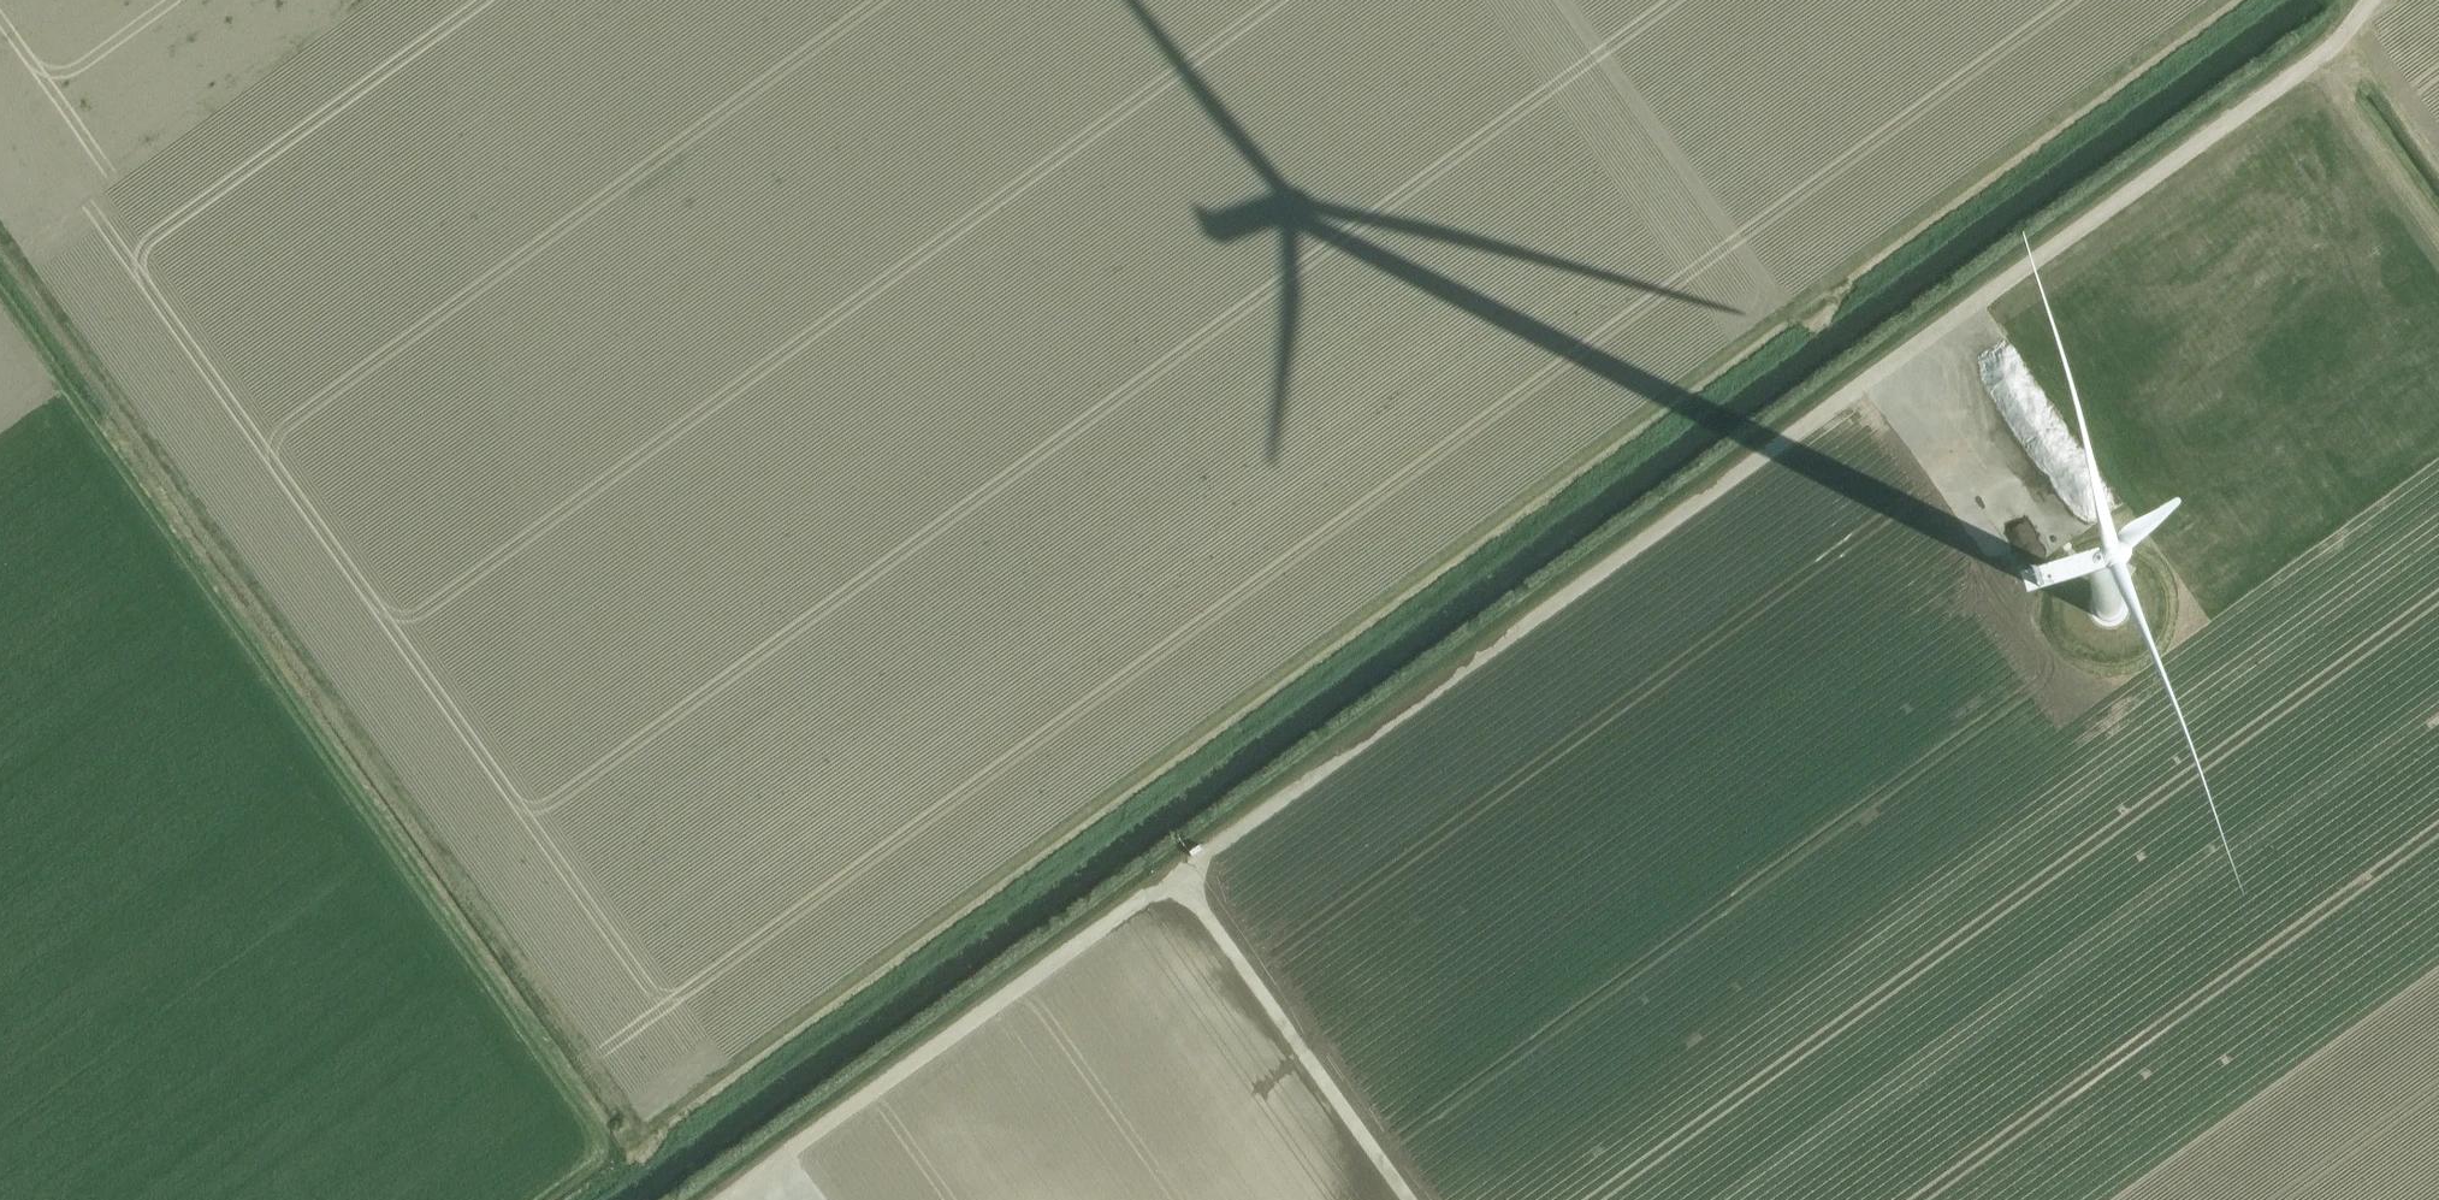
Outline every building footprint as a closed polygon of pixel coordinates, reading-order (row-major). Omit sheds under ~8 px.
[(2085,603),(2085,607),(2085,610),(2086,612),(2087,615),(2088,618),(2090,621),(2092,623),(2094,625),(2096,627),(2099,628),(2102,629),(2105,630),(2108,631),(2111,631),(2114,630),(2117,629),(2120,628),(2122,627),(2125,625),(2127,623),(2129,621),(2130,618),(2132,615),(2133,613),(2133,610),(2133,607),(2133,604),(2133,601),(2132,598),(2130,595),(2129,592),(2127,590),(2125,588),(2122,586),(2120,585),(2117,584),(2114,583),(2111,583),(2108,582),(2105,583),(2102,584),(2099,585),(2096,586),(2094,588),(2092,590),(2090,592),(2088,595),(2087,598),(2086,601),(2085,603)]
